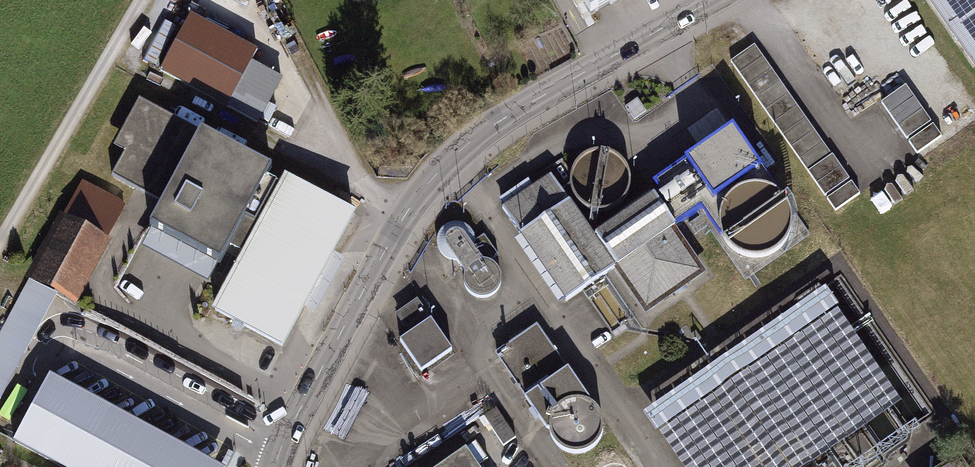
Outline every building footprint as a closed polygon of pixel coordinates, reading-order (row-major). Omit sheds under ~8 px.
[(597,11),(617,0),(590,0),(597,11)] [(974,68),(974,0),(928,0),(974,68)] [(191,17),(161,72),(256,123),(279,80),(250,64),(257,52),(191,17)] [(731,63),(836,213),(858,197),(754,47),(731,63)] [(881,103),(918,156),(942,138),(906,86),(881,103)] [(166,205),(202,135),(150,107),(113,175),(166,205)] [(150,235),(216,270),(226,250),(244,260),(285,183),(271,176),(273,172),(202,135),(166,205),(150,235)] [(549,172),(501,205),(567,300),(613,268),(640,307),(702,265),(653,195),(593,236),(549,172)] [(353,215),(285,179),(285,183),(244,260),(217,310),(283,345),(353,215)] [(74,300),(126,204),(84,181),(32,278),(57,291),(74,300)] [(457,262),(464,275),(464,285),(469,294),(478,299),(489,299),(497,293),(501,283),(499,273),(492,265),(483,262),(474,250),(475,239),(470,230),(460,225),(450,225),(441,232),(437,241),(439,252),(446,260),(457,262)] [(0,333),(0,398),(57,291),(32,278),(30,277),(0,333)] [(386,318),(420,372),(452,352),(418,298),(386,318)] [(603,420),(537,321),(495,350),(561,448),(568,453),(575,454),(583,453),(591,449),(598,444),(602,436),(603,428),(603,420)] [(12,438),(66,466),(228,466),(229,466),(49,370),(12,438)] [(462,451),(439,466),(473,466),(462,451)] [(960,458),(946,466),(967,466),(960,458)]
